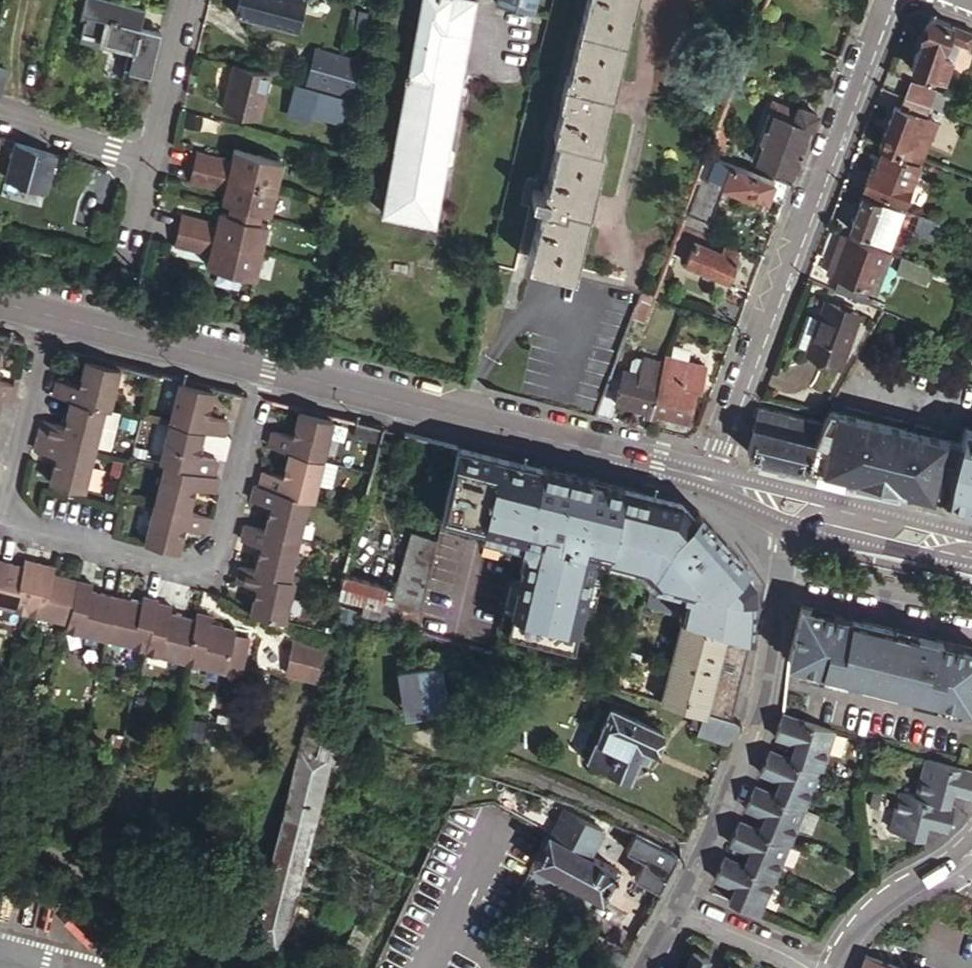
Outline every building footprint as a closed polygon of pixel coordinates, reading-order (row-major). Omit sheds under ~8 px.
[(235,14),(296,30),(303,0),(238,0),(235,14)] [(474,1),(471,0),(420,0),(381,214),(435,224),(474,1)] [(535,0),(494,0),(493,4),(531,14),(535,0)] [(567,76),(566,76),(559,104),(561,105),(552,137),(557,139),(545,185),(543,185),(536,213),(538,214),(527,256),(573,268),(574,267),(575,266),(602,150),(599,149),(635,0),(586,0),(567,76)] [(146,85),(160,31),(135,24),(116,19),(116,16),(105,12),(105,16),(81,10),(81,11),(86,12),(79,39),(127,52),(120,79),(146,85)] [(949,23),(928,15),(909,66),(931,74),(938,53),(945,36),(949,23)] [(949,23),(945,36),(955,40),(967,45),(971,32),(971,31),(949,23)] [(955,40),(945,36),(938,53),(949,57),(955,40)] [(305,82),(353,94),(359,58),(315,48),(305,82)] [(949,57),(938,53),(931,74),(941,78),(949,57)] [(255,116),(268,73),(234,65),(223,108),(255,116)] [(908,79),(902,95),(903,96),(926,105),(932,89),(908,79)] [(340,121),(346,96),(296,84),(291,109),(340,121)] [(927,105),(941,110),(947,95),(932,89),(926,105),(927,105)] [(913,111),(923,115),(927,105),(926,105),(903,96),(899,106),(913,111)] [(792,120),(796,110),(772,102),(769,111),(792,120)] [(878,145),(897,152),(913,111),(899,106),(894,104),(878,145)] [(793,173),(816,113),(797,106),(796,110),(792,120),(769,111),(751,156),(793,173)] [(923,115),(913,111),(897,152),(919,160),(935,120),(923,115)] [(728,128),(718,124),(712,138),(722,141),(728,128)] [(722,141),(712,138),(707,152),(722,158),(728,144),(722,141)] [(55,154),(14,143),(5,177),(45,188),(55,154)] [(196,149),(192,164),(275,185),(282,159),(234,147),(230,160),(225,158),(225,156),(196,149)] [(903,203),(919,162),(881,148),(872,170),(869,169),(862,187),(903,203)] [(722,158),(707,152),(698,173),(710,177),(722,182),(721,185),(750,195),(752,191),(756,193),(766,196),(773,177),(722,158)] [(192,164),(188,179),(217,187),(218,185),(224,186),(221,199),(269,211),(275,185),(192,164)] [(710,177),(698,173),(681,222),(692,227),(710,177)] [(782,202),(789,183),(773,177),(766,196),(782,202)] [(877,209),(881,199),(862,191),(847,227),(867,234),(872,222),(877,209)] [(221,199),(219,205),(267,218),(269,211),(221,199)] [(919,214),(881,199),(877,209),(884,212),(915,224),(919,214)] [(219,205),(218,210),(266,222),(267,218),(219,205)] [(884,212),(877,209),(872,222),(879,225),(884,212)] [(180,212),(177,227),(260,248),(266,222),(218,210),(215,223),(209,221),(210,219),(180,212)] [(692,227),(681,222),(672,249),(685,254),(695,228),(692,227)] [(177,227),(173,243),(202,250),(202,248),(208,249),(205,262),(254,274),(260,248),(177,227)] [(739,245),(695,228),(685,254),(683,260),(727,277),(739,245)] [(844,233),(838,231),(822,271),(829,273),(844,233)] [(871,289),(886,250),(844,233),(829,273),(838,277),(866,287),(871,289)] [(923,280),(928,266),(900,255),(895,270),(923,280)] [(866,287),(838,277),(834,288),(862,299),(866,287)] [(643,318),(653,293),(642,292),(633,315),(643,318)] [(844,363),(862,315),(828,303),(810,351),(844,363)] [(664,365),(660,378),(694,387),(698,388),(704,365),(680,359),(667,355),(665,361),(664,365)] [(646,359),(642,373),(660,378),(664,365),(665,361),(646,356),(646,359)] [(633,359),(630,370),(642,373),(646,359),(638,357),(633,359)] [(58,381),(55,395),(71,399),(105,408),(110,409),(120,366),(86,358),(79,385),(58,381)] [(645,409),(650,410),(660,378),(642,373),(630,370),(624,369),(623,375),(616,402),(645,409)] [(611,372),(594,414),(611,418),(616,402),(623,375),(611,372)] [(660,378),(650,410),(656,412),(685,420),(694,387),(660,378)] [(14,385),(0,381),(0,398),(10,400),(14,385)] [(204,430),(224,435),(228,420),(207,415),(213,390),(180,382),(170,422),(204,430)] [(94,449),(105,408),(71,399),(64,426),(44,421),(40,435),(94,449)] [(807,418),(820,421),(826,409),(830,403),(825,400),(819,409),(814,408),(807,418)] [(783,412),(758,405),(752,431),(777,437),(783,412)] [(119,411),(110,409),(105,408),(94,449),(109,452),(119,411)] [(811,446),(806,466),(865,480),(920,494),(928,496),(942,438),(826,409),(820,421),(815,430),(811,446)] [(276,431),(272,446),(292,451),(326,459),(335,419),(302,411),(295,436),(276,431)] [(794,415),(783,412),(777,437),(788,440),(794,415)] [(807,418),(794,415),(788,440),(811,446),(815,430),(820,421),(807,418)] [(380,441),(383,427),(358,420),(354,434),(380,441)] [(204,430),(170,422),(160,461),(166,463),(215,475),(218,460),(198,455),(204,430)] [(759,454),(773,458),(777,437),(752,431),(747,452),(759,454)] [(84,490),(94,449),(40,435),(36,450),(56,456),(50,482),(84,490)] [(777,459),(783,460),(788,440),(777,437),(773,458),(777,459)] [(953,460),(960,442),(942,438),(928,496),(947,501),(951,467),(952,464),(953,462),(953,460)] [(795,463),(806,466),(811,446),(788,440),(783,460),(795,463)] [(706,712),(731,717),(750,639),(750,575),(745,561),(693,505),(675,497),(632,486),(600,479),(569,472),(447,445),(432,507),(476,519),(471,538),(509,551),(496,625),(573,642),(593,557),(628,566),(650,591),(644,610),(678,618),(652,697),(697,710),(706,712)] [(316,499),(326,459),(292,451),(286,476),(266,471),(262,486),(310,498),(316,499)] [(215,475),(166,463),(156,502),(190,511),(196,486),(216,491),(220,476),(215,475)] [(301,538),(310,498),(262,486),(257,485),(254,500),(273,505),(268,529),(301,538)] [(190,511),(156,502),(146,542),(180,551),(186,526),(207,531),(210,516),(190,511)] [(291,577),(301,538),(268,529),(248,524),(244,540),(264,545),(258,569),(291,577)] [(392,596),(396,598),(418,604),(436,538),(412,532),(392,596)] [(26,610),(39,562),(25,559),(23,566),(0,560),(0,604),(26,610)] [(39,562),(26,610),(66,620),(77,579),(52,573),(54,566),(39,562)] [(297,579),(291,577),(258,569),(243,565),(239,580),(259,585),(253,611),(286,619),(297,579)] [(344,573),(340,590),(339,591),(363,599),(360,611),(391,621),(396,598),(392,596),(384,594),(386,586),(344,573)] [(77,579),(66,620),(65,628),(105,638),(116,595),(90,589),(92,583),(77,579)] [(116,595),(105,638),(145,647),(156,601),(157,598),(143,594),(141,602),(116,595)] [(156,601),(145,647),(144,651),(184,661),(195,617),(170,611),(171,605),(156,601)] [(971,683),(971,646),(933,636),(933,635),(916,631),(916,632),(802,602),(788,656),(967,702),(971,683)] [(358,611),(348,608),(345,618),(355,621),(358,611)] [(195,617),(184,661),(224,671),(235,627),(209,621),(211,614),(197,611),(195,617)] [(281,670),(311,679),(321,644),(292,635),(281,670)] [(427,702),(445,697),(435,657),(392,668),(398,688),(405,686),(411,706),(427,702)] [(447,704),(445,697),(427,702),(429,709),(447,704)] [(662,726),(609,703),(585,755),(629,774),(638,753),(646,757),(650,749),(651,749),(653,746),(657,745),(663,733),(660,730),(662,726)] [(703,723),(706,712),(697,710),(694,721),(703,723)] [(782,710),(774,732),(795,739),(790,755),(821,768),(827,749),(829,749),(835,726),(782,710)] [(739,720),(731,717),(706,712),(703,723),(700,732),(729,741),(739,720)] [(353,730),(308,715),(298,750),(329,759),(342,764),(353,730)] [(790,755),(769,746),(760,769),(781,777),(774,792),(805,805),(811,791),(821,768),(790,755)] [(329,759),(298,750),(281,814),(312,822),(329,759)] [(925,755),(918,778),(919,778),(915,792),(947,800),(951,786),(971,792),(971,789),(971,768),(925,755)] [(774,792),(754,784),(748,798),(745,806),(765,814),(759,828),(790,840),(795,827),(796,827),(806,805),(805,805),(774,792)] [(466,791),(457,787),(452,796),(462,800),(466,791)] [(947,824),(952,801),(947,800),(915,792),(898,788),(892,811),(893,811),(889,826),(921,834),(925,819),(947,824)] [(600,825),(572,811),(566,822),(558,837),(585,852),(600,825)] [(312,822),(281,814),(265,877),(296,885),(312,822)] [(558,838),(558,837),(566,822),(556,817),(548,832),(558,838)] [(649,837),(611,818),(605,830),(643,848),(649,837)] [(759,828),(739,819),(734,832),(729,842),(749,851),(743,865),(774,878),(779,864),(780,865),(790,841),(790,840),(759,828)] [(614,869),(585,852),(558,837),(558,838),(548,832),(534,859),(580,885),(582,891),(592,897),(598,894),(600,895),(614,869)] [(658,842),(649,837),(643,848),(652,853),(658,842)] [(665,882),(681,853),(658,842),(652,853),(644,870),(665,882)] [(743,865),(723,856),(714,878),(734,887),(728,901),(759,913),(764,900),(765,900),(775,878),(774,878),(743,865)] [(296,885),(265,877),(257,908),(287,916),(295,888),(296,885)] [(257,909),(254,918),(253,926),(273,941),(287,916),(257,908),(257,909)] [(895,963),(864,952),(865,952),(862,951),(856,967),(908,967),(895,963)] [(707,959),(691,952),(684,967),(704,967),(707,959)]
